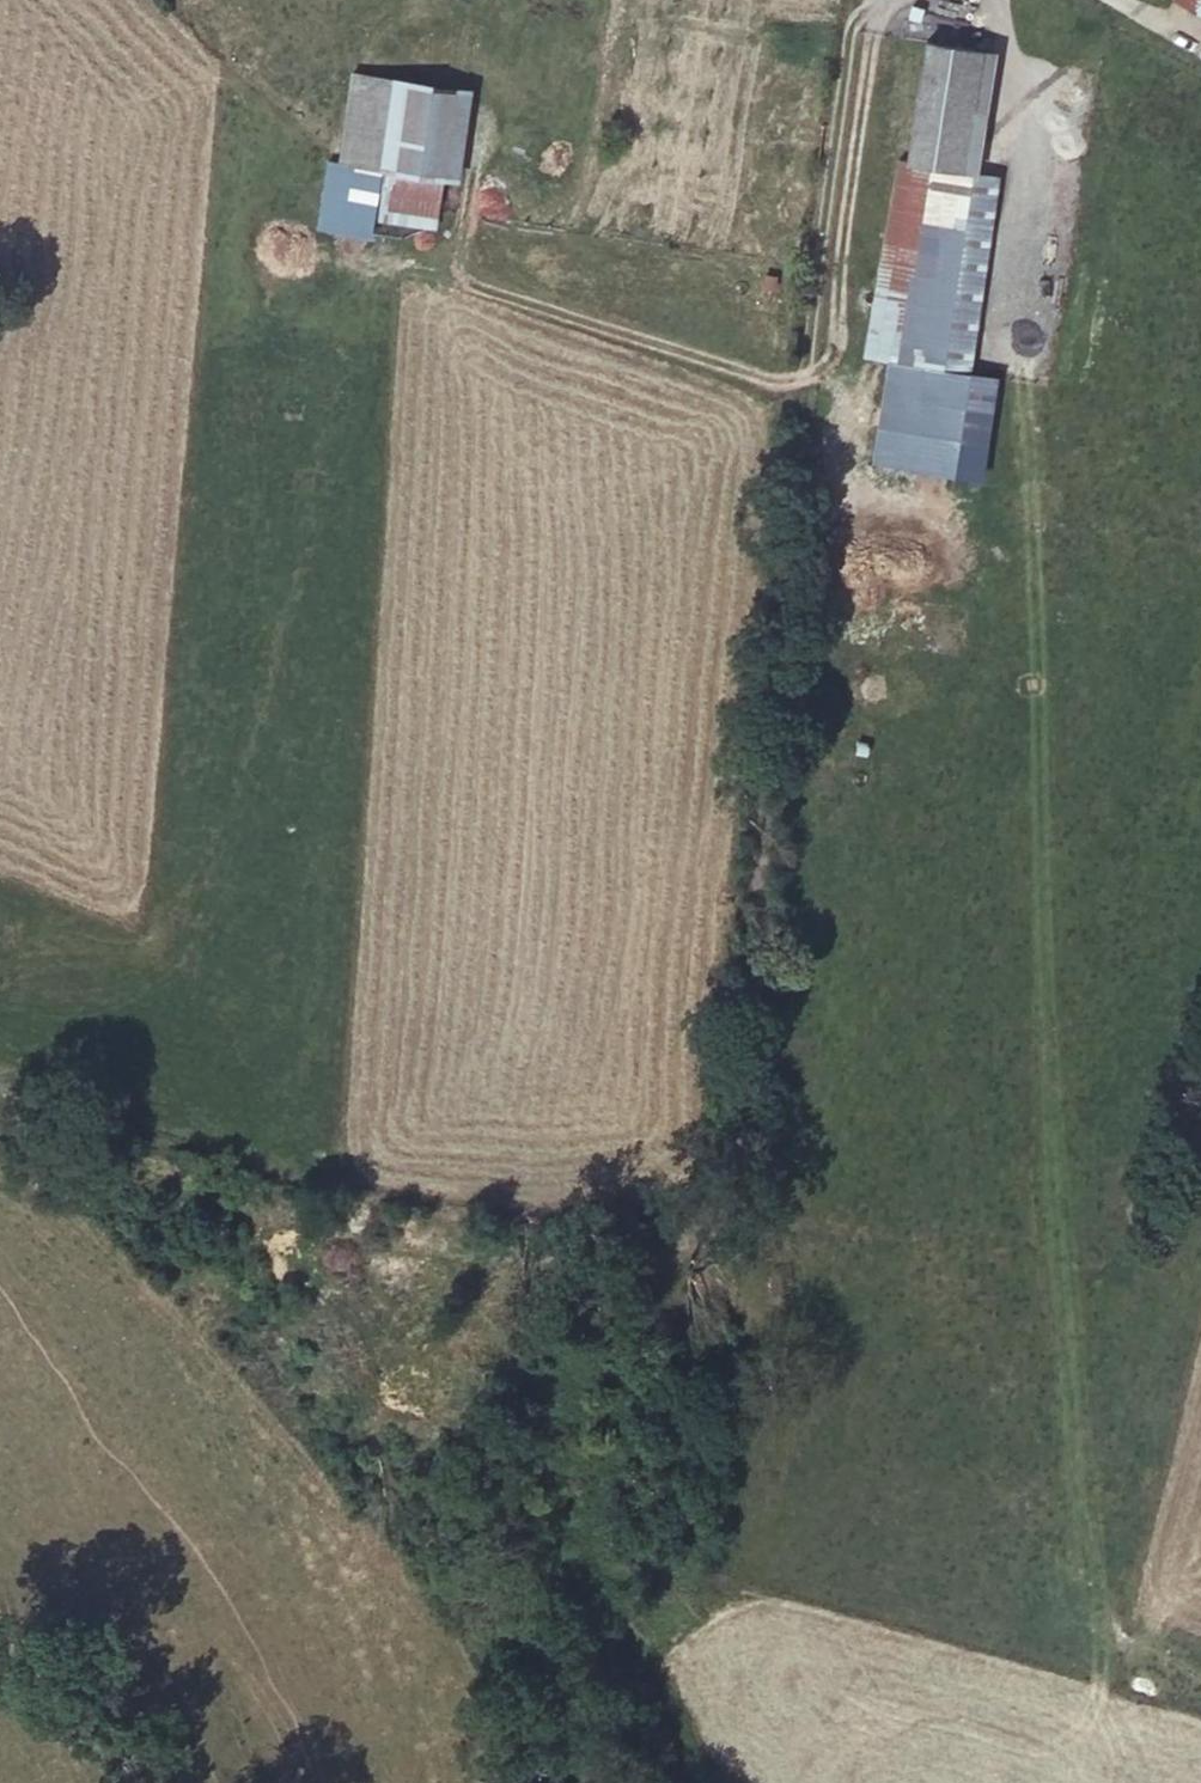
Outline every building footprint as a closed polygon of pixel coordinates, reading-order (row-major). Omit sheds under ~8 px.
[(1179,21),(1200,35),(1200,0),(1191,0),(1179,21)] [(1003,52),(926,40),(907,158),(901,157),(871,352),(897,357),(887,423),(993,440),(1004,374),(976,370),(1006,174),(984,171),(1003,52)] [(472,87),(350,71),(338,163),(392,171),(443,179),(459,181),(472,87)] [(443,179),(392,171),(386,208),(437,216),(443,179)]
